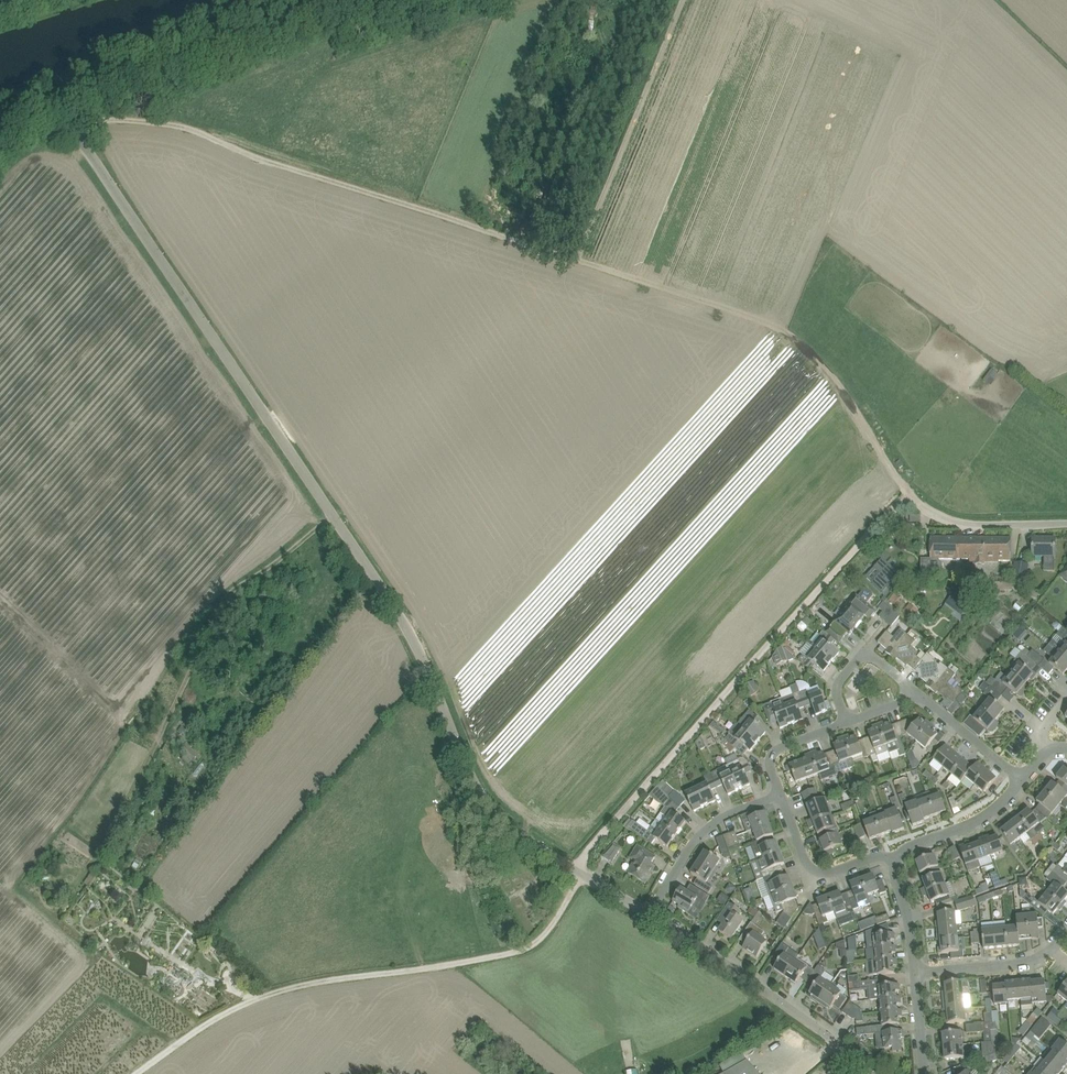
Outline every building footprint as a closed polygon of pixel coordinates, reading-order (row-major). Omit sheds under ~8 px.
[(541,152),(538,159),(547,161),(549,154),(541,152)] [(986,381),(995,386),(1001,374),(993,369),(986,381)] [(939,559),(970,559),(970,538),(931,537),(931,559),(927,563),(927,571),(932,571),(932,568),(943,568),(943,564),(939,560),(939,559)] [(1011,538),(970,538),(970,559),(970,562),(975,562),(975,564),(985,564),(985,561),(1011,561),(1011,538)] [(1033,538),(1033,549),(1033,556),(1044,556),(1044,571),(1055,571),(1055,556),(1056,556),(1056,539),(1033,538)] [(875,567),(866,576),(872,582),(882,592),(887,587),(892,591),(899,584),(894,579),(899,575),(885,562),(882,559),(875,567)] [(991,588),(987,593),(987,597),(998,596),(998,591),(1013,590),(1013,585),(1025,587),(1029,565),(1016,563),(1013,582),(996,582),(991,588)] [(987,593),(991,588),(986,583),(979,590),(985,595),(987,593)] [(856,596),(843,611),(858,624),(867,614),(871,617),(875,612),(869,607),(865,604),(873,594),(865,588),(857,597),(856,596)] [(954,612),(952,615),(961,621),(970,610),(952,596),(946,605),(954,612)] [(879,617),(885,622),(894,611),(883,603),(879,608),(883,611),(879,617)] [(910,604),(904,611),(913,618),(914,617),(915,618),(920,612),(910,604)] [(843,611),(825,632),(834,640),(838,644),(847,633),(850,635),(858,624),(843,611)] [(894,611),(885,622),(891,627),(900,616),(894,611)] [(806,617),(802,621),(808,627),(812,622),(806,617)] [(1057,622),(1053,627),(1059,632),(1060,632),(1063,628),(1057,622)] [(914,629),(910,625),(905,630),(909,634),(914,629)] [(1066,660),(1066,631),(1063,628),(1060,632),(1059,632),(1057,635),(1066,644),(1063,647),(1053,639),(1049,645),(1066,660)] [(885,652),(891,656),(908,636),(900,629),(894,637),(887,631),(878,642),(887,650),(885,652)] [(814,647),(814,648),(831,663),(839,653),(830,646),(834,640),(825,632),(823,631),(818,636),(819,637),(812,645),(814,647)] [(912,631),(908,636),(915,641),(918,637),(912,631)] [(908,636),(891,656),(896,661),(897,659),(907,666),(908,665),(914,670),(922,660),(909,650),(915,642),(915,641),(908,636)] [(787,639),(781,645),(782,646),(785,649),(787,646),(791,642),(789,640),(787,639)] [(1066,670),(1066,660),(1049,645),(1044,651),(1054,659),(1050,663),(1063,675),(1066,670)] [(782,647),(773,657),(774,658),(777,665),(788,661),(782,647)] [(796,658),(782,647),(788,661),(796,658)] [(824,672),(831,663),(814,648),(806,657),(803,654),(799,660),(802,663),(810,670),(814,664),(824,672)] [(1022,652),(1035,663),(1039,666),(1045,659),(1033,650),(1030,652),(1027,649),(1023,653),(1022,652)] [(1012,667),(1009,671),(1025,684),(1033,674),(1029,670),(1035,663),(1022,652),(1011,666),(1012,667)] [(922,660),(914,670),(919,674),(918,676),(927,683),(926,685),(931,690),(948,669),(941,663),(938,666),(932,660),(933,659),(927,654),(923,659),(922,660)] [(952,665),(948,669),(955,675),(958,671),(952,665)] [(955,675),(948,669),(931,690),(936,694),(938,692),(947,700),(948,698),(954,703),(956,700),(963,692),(957,687),(955,689),(948,683),(955,675)] [(997,678),(990,686),(1002,696),(1008,688),(1017,695),(1017,694),(1020,697),(1023,697),(1028,690),(1028,687),(1025,684),(1009,671),(1005,675),(1002,673),(997,678)] [(754,681),(744,688),(750,697),(760,690),(754,681)] [(783,699),(792,724),(803,720),(799,709),(805,706),(797,684),(791,687),(794,695),(783,699)] [(984,703),(980,707),(996,720),(1004,710),(996,703),(1002,696),(990,686),(984,693),(991,699),(986,704),(984,703)] [(807,690),(800,692),(805,706),(812,704),(816,715),(828,710),(821,693),(810,697),(807,690)] [(780,728),(792,724),(783,699),(764,706),(766,709),(770,720),(776,717),(780,728)] [(948,710),(953,715),(960,706),(961,704),(956,700),(954,703),(948,710)] [(999,722),(996,720),(980,707),(976,712),(978,714),(974,719),(971,717),(964,724),(977,734),(979,732),(981,734),(986,729),(987,730),(990,732),(993,732),(999,726),(999,722)] [(741,720),(738,725),(758,742),(766,732),(757,725),(761,719),(750,710),(741,720)] [(898,723),(903,736),(906,735),(907,733),(917,741),(931,724),(926,720),(924,722),(919,719),(914,725),(907,719),(898,723)] [(709,727),(715,731),(719,726),(713,722),(709,727)] [(879,724),(886,745),(889,752),(889,754),(900,750),(898,750),(900,756),(907,754),(900,737),(903,736),(898,723),(892,725),(891,723),(886,725),(884,722),(879,724)] [(730,734),(725,739),(737,749),(741,744),(750,751),(758,742),(738,725),(736,723),(729,733),(730,734)] [(864,739),(870,756),(871,755),(873,762),(879,760),(878,757),(889,752),(886,745),(879,724),(873,727),(874,730),(868,732),(870,737),(864,739)] [(931,724),(917,741),(931,753),(940,742),(935,738),(938,734),(934,730),(936,728),(931,724)] [(852,758),(863,754),(865,758),(870,756),(864,739),(859,741),(857,736),(851,738),(850,735),(844,737),(852,758)] [(701,737),(696,743),(700,751),(706,747),(701,737)] [(830,752),(835,765),(838,773),(855,767),(852,758),(844,737),(838,739),(840,743),(834,745),(836,750),(830,752)] [(727,741),(724,743),(730,752),(735,748),(728,742),(727,741)] [(934,759),(943,767),(955,753),(946,745),(934,759)] [(811,753),(819,774),(830,770),(829,767),(835,765),(830,752),(825,754),(824,752),(818,754),(817,751),(811,753)] [(801,761),(808,778),(819,774),(811,753),(805,755),(806,759),(801,761)] [(955,753),(943,767),(952,775),(964,760),(955,753)] [(728,765),(739,790),(750,784),(745,774),(752,771),(745,757),(728,765)] [(917,759),(910,762),(913,770),(917,768),(921,763),(917,759)] [(964,760),(952,775),(962,782),(966,777),(974,768),(973,767),(964,760)] [(796,783),(808,778),(801,761),(787,766),(789,772),(792,771),(796,783)] [(966,777),(975,785),(987,770),(978,762),(973,767),(974,768),(966,777)] [(711,773),(717,787),(723,784),(728,795),(739,790),(728,765),(711,773)] [(1060,780),(1066,786),(1066,765),(1057,778),(1060,780)] [(923,775),(932,781),(935,777),(927,770),(923,775)] [(987,770),(975,785),(984,792),(996,778),(987,770)] [(697,789),(705,806),(716,801),(711,790),(717,787),(711,773),(704,776),(708,783),(697,789)] [(1060,805),(1066,809),(1066,807),(1066,799),(1065,798),(1066,796),(1066,786),(1060,780),(1056,785),(1053,783),(1047,789),(1043,786),(1041,789),(1060,805)] [(664,781),(658,787),(664,793),(664,792),(665,793),(680,807),(686,801),(664,781)] [(802,793),(805,799),(818,794),(815,788),(802,793)] [(694,811),(705,806),(697,789),(686,794),(694,811)] [(1040,804),(1036,809),(1047,818),(1048,819),(1060,805),(1041,789),(1038,792),(1042,795),(1037,802),(1040,804)] [(929,792),(927,793),(936,815),(938,814),(946,811),(940,794),(932,797),(930,792),(929,792)] [(665,807),(656,820),(677,835),(686,822),(675,814),(680,807),(665,793),(660,800),(664,802),(662,805),(665,807)] [(925,800),(918,803),(924,819),(936,815),(927,793),(923,794),(925,800)] [(807,805),(820,800),(818,794),(805,799),(807,805)] [(904,794),(899,796),(903,807),(906,806),(907,811),(905,812),(908,819),(910,818),(913,826),(925,821),(924,819),(918,803),(917,801),(908,804),(904,794)] [(894,809),(885,813),(886,814),(892,831),(893,833),(905,829),(902,821),(904,820),(902,813),(899,814),(897,809),(900,808),(896,797),(890,799),(894,809)] [(958,807),(954,797),(949,799),(953,809),(958,807)] [(807,821),(809,825),(832,816),(826,798),(820,801),(811,804),(813,810),(809,811),(812,819),(807,821)] [(845,811),(855,808),(853,801),(842,804),(845,811)] [(1019,810),(1016,813),(1034,837),(1038,834),(1034,829),(1033,828),(1040,823),(1047,818),(1036,809),(1031,813),(1029,810),(1023,815),(1019,810)] [(754,811),(741,816),(743,822),(749,819),(753,829),(769,824),(765,812),(756,815),(754,811)] [(876,811),(873,813),(881,835),(892,831),(886,814),(879,817),(876,811)] [(881,835),(873,813),(870,814),(872,820),(864,823),(870,840),(881,835)] [(1016,820),(1010,824),(1021,838),(1027,833),(1027,834),(1029,836),(1031,839),(1034,837),(1016,813),(1013,815),(1016,820)] [(832,816),(809,825),(810,828),(815,827),(818,834),(819,834),(821,840),(839,833),(832,816)] [(1054,817),(1051,821),(1056,825),(1059,821),(1054,817)] [(630,819),(624,826),(627,828),(639,836),(652,845),(656,839),(667,847),(677,835),(656,820),(648,831),(633,820),(633,821),(630,819)] [(753,829),(757,840),(758,841),(771,836),(774,835),(769,824),(753,829)] [(1001,825),(997,827),(1004,836),(1016,852),(1019,850),(1014,843),(1021,838),(1010,824),(1004,829),(1001,825)] [(866,837),(862,826),(862,825),(855,827),(859,839),(866,837)] [(730,833),(736,849),(741,847),(735,831),(730,833)] [(723,836),(729,851),(736,849),(730,833),(723,836)] [(821,841),(819,842),(822,849),(823,848),(826,856),(833,853),(836,852),(835,848),(843,845),(839,833),(821,840),(820,840),(821,841)] [(730,852),(729,851),(723,836),(716,838),(722,855),(730,852)] [(751,843),(757,861),(764,858),(780,852),(776,841),(773,842),(771,836),(758,841),(757,840),(751,843)] [(984,838),(991,856),(1003,851),(998,837),(990,839),(989,837),(984,838)] [(980,843),(973,846),(978,860),(980,865),(981,867),(993,863),(991,856),(984,838),(979,840),(980,843)] [(1058,851),(1062,847),(1056,842),(1053,846),(1058,851)] [(613,843),(602,856),(612,863),(622,848),(613,843)] [(656,857),(638,846),(631,858),(636,861),(628,873),(645,883),(655,867),(651,864),(656,857)] [(965,846),(960,848),(966,865),(968,869),(980,865),(978,860),(973,846),(966,848),(965,846)] [(953,861),(960,858),(956,847),(949,849),(953,861)] [(921,873),(925,872),(939,867),(935,855),(934,855),(932,850),(920,854),(921,856),(915,858),(921,873)] [(706,851),(698,863),(716,874),(719,869),(716,867),(720,861),(706,851)] [(764,858),(757,861),(764,878),(784,871),(782,865),(785,864),(780,852),(764,858)] [(712,879),(716,874),(698,863),(691,874),(698,878),(694,884),(703,889),(709,893),(713,887),(706,883),(710,877),(712,879)] [(1060,878),(1065,872),(1066,874),(1066,868),(1065,870),(1058,864),(1057,866),(1053,863),(1049,869),(1060,878)] [(921,889),(922,893),(946,884),(939,867),(925,872),(927,878),(923,880),(926,887),(921,889)] [(1047,892),(1064,906),(1066,902),(1065,901),(1066,898),(1066,893),(1061,888),(1065,883),(1066,884),(1066,883),(1060,878),(1049,869),(1045,874),(1048,877),(1047,879),(1053,884),(1047,892)] [(765,884),(770,896),(793,887),(789,875),(786,877),(784,871),(764,878),(766,884),(765,884)] [(997,872),(990,874),(995,887),(996,888),(1002,886),(1009,884),(1007,878),(1000,880),(997,872)] [(868,896),(869,896),(879,892),(880,894),(887,892),(883,879),(876,882),(873,875),(862,879),(868,896)] [(847,893),(854,910),(860,908),(872,904),(869,896),(868,896),(862,879),(850,883),(853,890),(847,893)] [(747,884),(751,894),(759,892),(756,881),(747,884)] [(946,884),(922,893),(924,897),(929,895),(932,902),(936,901),(938,907),(953,903),(959,900),(957,895),(955,896),(951,897),(946,884)] [(694,887),(690,893),(681,888),(673,901),(679,905),(678,907),(689,913),(694,905),(700,908),(703,902),(706,903),(710,896),(694,887)] [(777,893),(770,896),(774,908),(775,908),(776,912),(783,910),(785,914),(779,923),(785,928),(792,919),(798,909),(794,900),(798,899),(793,887),(777,893)] [(982,887),(975,890),(977,895),(984,892),(982,887)] [(840,892),(829,896),(835,913),(838,919),(840,926),(857,919),(855,913),(854,910),(847,893),(841,895),(840,892)] [(1029,893),(1024,900),(1044,916),(1048,910),(1053,914),(1058,909),(1060,910),(1064,906),(1047,892),(1039,902),(1029,893)] [(725,894),(720,901),(725,904),(730,897),(725,894)] [(818,903),(812,906),(815,914),(820,926),(838,919),(835,913),(829,896),(817,900),(818,903)] [(958,911),(976,906),(973,896),(955,902),(958,911)] [(812,906),(811,902),(804,913),(806,914),(813,915),(813,914),(815,914),(812,906)] [(742,912),(736,908),(730,903),(724,912),(718,921),(724,925),(719,931),(731,939),(744,921),(739,918),(742,912)] [(752,907),(749,912),(756,916),(759,911),(752,907)] [(1031,915),(1030,908),(1022,909),(1023,916),(1016,916),(1017,921),(1017,926),(1018,937),(1032,936),(1032,939),(1040,938),(1039,928),(1043,928),(1042,919),(1038,919),(1038,914),(1031,915)] [(936,921),(937,927),(956,925),(955,912),(939,913),(939,921),(936,921)] [(877,925),(880,924),(890,920),(888,914),(875,919),(877,925)] [(750,937),(746,944),(743,948),(757,957),(762,950),(764,947),(767,943),(761,938),(765,932),(751,923),(744,933),(750,937)] [(872,935),(865,935),(867,949),(875,948),(896,946),(895,946),(892,946),(891,940),(895,939),(894,933),(889,933),(888,924),(871,930),(872,935)] [(937,927),(938,940),(958,938),(957,931),(960,931),(960,925),(956,925),(937,927)] [(1017,926),(1006,927),(1008,946),(1019,945),(1018,937),(1017,926)] [(820,927),(815,934),(815,936),(816,936),(818,935),(823,933),(820,927)] [(1006,927),(994,929),(996,947),(1008,946),(1006,927)] [(994,929),(982,930),(984,949),(996,947),(994,929)] [(855,936),(848,938),(849,944),(849,951),(856,950),(856,941),(855,936)] [(959,950),(958,938),(938,940),(941,940),(942,947),(939,948),(939,954),(951,952),(951,959),(964,958),(963,950),(959,950)] [(845,940),(836,944),(837,948),(841,950),(846,950),(845,940)] [(782,943),(773,958),(779,962),(774,969),(785,976),(795,962),(784,955),(789,948),(782,943)] [(875,948),(876,961),(897,959),(893,959),(892,953),(896,952),(896,946),(875,948)] [(795,962),(785,976),(796,984),(801,977),(807,982),(809,979),(815,970),(808,966),(798,958),(797,959),(795,962)] [(897,965),(897,959),(876,961),(873,961),(867,962),(869,975),(883,974),(894,973),(893,966),(897,965)] [(812,999),(819,1003),(832,984),(827,980),(826,983),(820,979),(826,971),(818,966),(815,970),(809,979),(816,984),(810,993),(813,995),(812,996),(812,999)] [(943,992),(944,997),(964,995),(964,988),(968,987),(968,979),(961,979),(961,982),(945,983),(946,991),(943,992)] [(879,980),(860,982),(860,989),(869,988),(870,1000),(880,999),(897,998),(897,997),(896,991),(900,990),(899,984),(888,985),(879,986),(879,980)] [(1031,980),(1018,981),(1020,1000),(1022,1000),(1022,1005),(1033,1004),(1033,1003),(1034,1003),(1031,982),(1031,980)] [(1045,980),(1031,982),(1034,1003),(1039,1002),(1039,1003),(1047,1002),(1046,989),(1050,989),(1049,982),(1045,983),(1045,980)] [(1018,981),(1006,982),(1006,985),(1007,1002),(1020,1000),(1018,981)] [(1058,993),(1066,1001),(1066,983),(1058,993)] [(821,1000),(819,1003),(826,1008),(828,1005),(832,1008),(833,1005),(839,1010),(847,998),(843,996),(841,994),(842,994),(836,989),(837,987),(832,984),(821,1000)] [(1004,985),(993,986),(994,997),(995,1005),(1008,1004),(1007,1002),(1006,985),(1004,985)] [(944,997),(945,1010),(966,1008),(964,995),(944,997)] [(880,999),(881,1012),(898,1011),(898,1010),(897,1004),(901,1003),(900,997),(897,997),(897,998),(880,999)] [(842,1012),(848,1015),(855,1005),(850,1001),(849,1003),(842,1012)] [(855,1005),(848,1015),(853,1019),(856,1019),(856,1015),(863,1014),(862,1011),(855,1005)] [(966,1008),(945,1010),(945,1011),(948,1010),(949,1017),(946,1018),(946,1024),(967,1022),(966,1014),(975,1013),(974,1007),(966,1008)] [(1019,1032),(1024,1036),(1043,1012),(1038,1008),(1019,1032)] [(881,1012),(883,1026),(887,1025),(899,1024),(898,1017),(902,1017),(902,1010),(898,1010),(898,1011),(881,1012)] [(993,1022),(990,1023),(992,1041),(992,1042),(994,1046),(1000,1045),(998,1030),(997,1030),(997,1023),(1000,1022),(999,1011),(992,1011),(993,1022)] [(1062,1021),(1051,1012),(1047,1017),(1058,1026),(1062,1021)] [(1052,1025),(1042,1017),(1026,1037),(1035,1044),(1040,1039),(1040,1040),(1052,1025)] [(966,1025),(967,1033),(984,1032),(983,1024),(966,1025)] [(888,1032),(887,1025),(883,1026),(857,1028),(858,1036),(883,1033),(885,1048),(893,1048),(893,1051),(902,1050),(901,1034),(904,1034),(904,1030),(888,1032)] [(943,1033),(944,1046),(962,1044),(962,1038),(965,1038),(964,1031),(961,1032),(961,1031),(943,1033)] [(1066,1061),(1066,1045),(1061,1039),(1052,1049),(1066,1061)] [(963,1051),(962,1044),(944,1046),(945,1059),(964,1057),(967,1057),(966,1051),(963,1051)] [(1017,1044),(1010,1052),(1015,1056),(1022,1048),(1017,1044)] [(1043,1056),(1048,1060),(1047,1060),(1047,1061),(1061,1072),(1064,1069),(1066,1065),(1066,1061),(1052,1049),(1052,1050),(1050,1048),(1043,1056)] [(1009,1064),(1015,1056),(1010,1052),(1004,1059),(1009,1064)] [(991,1055),(985,1057),(988,1066),(993,1062),(998,1060),(996,1053),(991,1055)] [(1034,1066),(1035,1067),(1039,1070),(1043,1073),(1060,1073),(1061,1072),(1047,1061),(1041,1056),(1034,1066)] [(748,1061),(725,1073),(760,1073),(748,1061)] [(1003,1073),(1004,1073),(1007,1070),(1002,1066),(998,1070),(1003,1073)]
